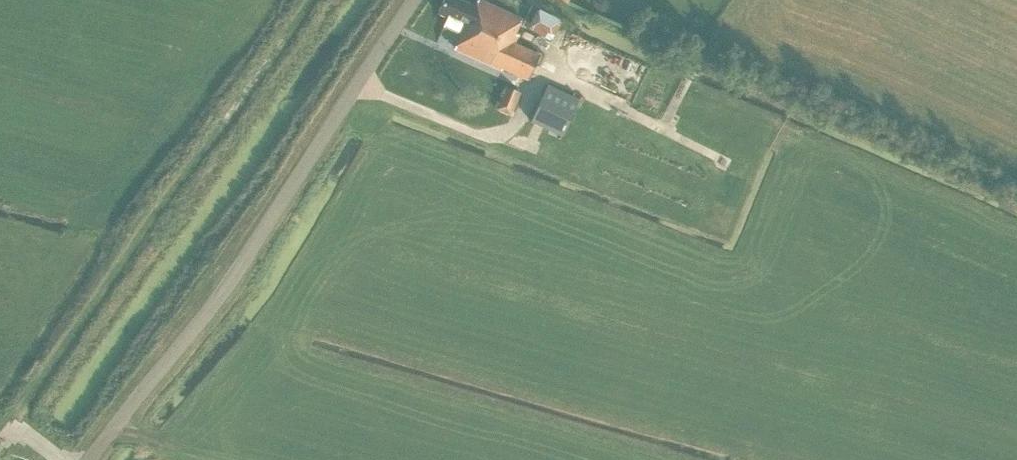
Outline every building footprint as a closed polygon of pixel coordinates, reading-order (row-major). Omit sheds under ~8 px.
[(464,0),(443,0),(437,13),(446,17),(443,26),(461,34),(455,49),(526,79),(538,54),(514,43),(517,35),(514,33),(520,19),(481,0),(476,0),(474,4),(464,0)] [(488,81),(478,103),(510,117),(520,95),(488,81)] [(563,139),(579,97),(547,83),(527,124),(532,126),(563,139)]
